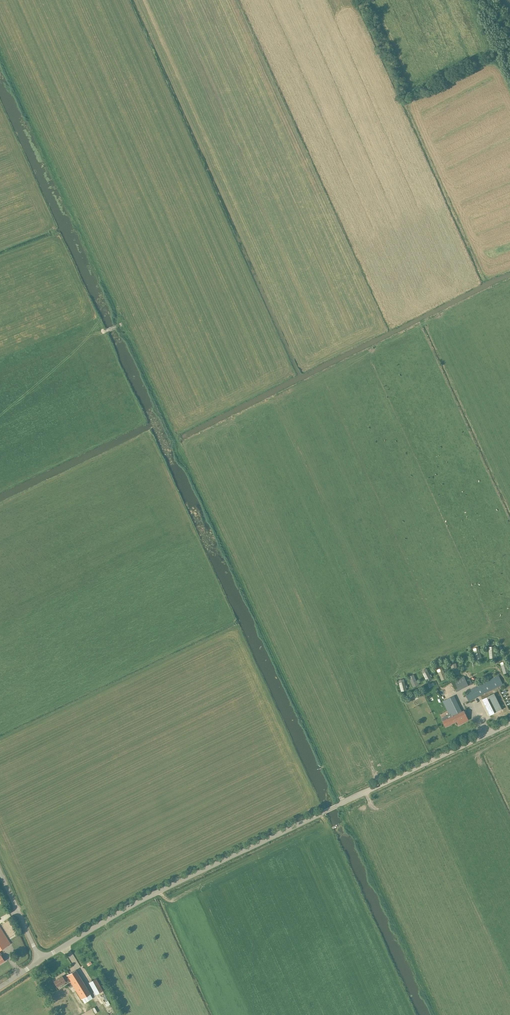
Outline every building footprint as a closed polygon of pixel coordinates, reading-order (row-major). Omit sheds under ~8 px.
[(457,669),(456,665),(451,666),(453,675),(460,674),(459,669),(457,669)] [(428,670),(423,672),(427,680),(432,678),(431,676),(430,674),(428,670)] [(445,674),(443,670),(438,672),(442,680),(448,678),(446,673),(445,674)] [(473,692),(466,695),(469,701),(503,684),(499,675),(471,689),(473,692)] [(416,680),(415,676),(410,678),(413,686),(419,684),(417,680),(416,680)] [(452,682),(456,692),(469,686),(469,685),(472,684),(470,679),(466,680),(464,676),(452,682)] [(502,709),(494,693),(482,699),(490,715),(502,709)] [(461,712),(453,696),(443,701),(451,717),(448,719),(447,716),(442,718),(446,727),(447,726),(447,727),(451,725),(451,724),(457,721),(459,724),(469,720),(464,711),(461,712)] [(10,943),(0,927),(0,950),(10,943)] [(62,976),(54,981),(57,987),(59,986),(60,988),(70,982),(73,986),(77,992),(81,1000),(82,999),(85,1003),(93,998),(90,994),(76,970),(69,974),(67,975),(63,978),(62,976)] [(103,991),(96,978),(89,982),(96,995),(103,991)]
